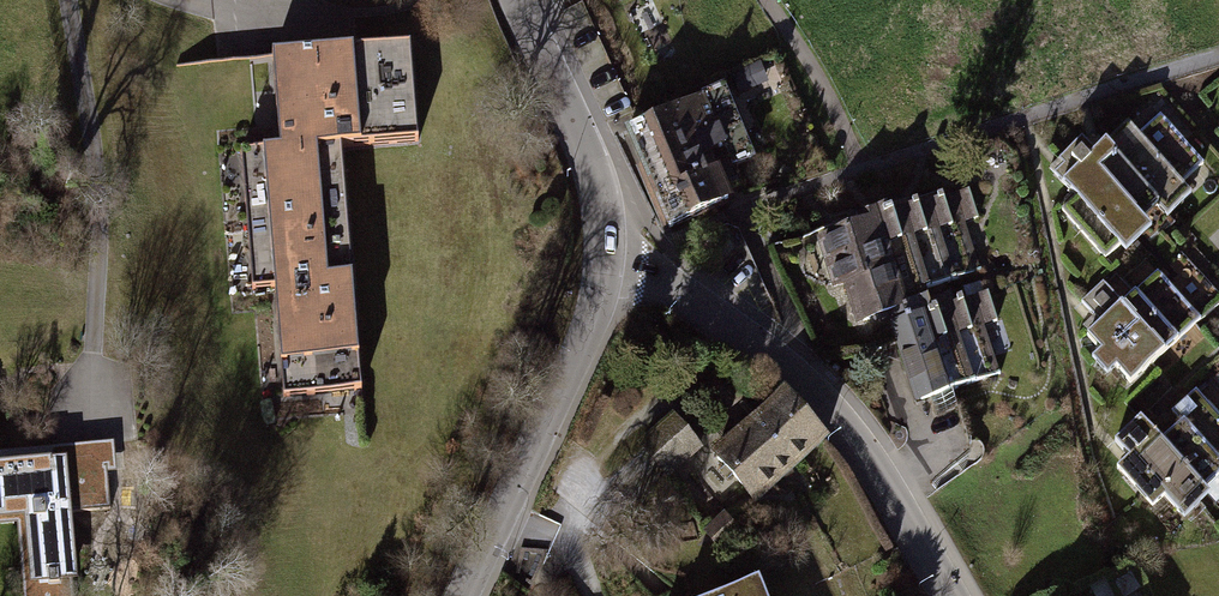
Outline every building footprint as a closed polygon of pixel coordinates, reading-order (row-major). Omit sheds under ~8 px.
[(412,135),(405,33),(264,42),(271,137),(234,140),(244,286),(268,285),(276,396),(359,390),(342,140),(412,135)] [(626,118),(660,210),(726,186),(721,172),(775,152),(746,74),(626,118)] [(1072,191),(1057,206),(1101,250),(1114,237),(1123,246),(1148,221),(1141,214),(1153,202),(1165,214),(1191,189),(1186,184),(1206,164),(1155,115),(1141,129),(1125,113),(1104,135),(1093,124),(1049,168),(1072,191)] [(860,225),(816,239),(831,285),(844,281),(857,322),(887,313),(932,299),(936,297),(933,287),(981,271),(966,223),(980,219),(971,189),(897,212),(895,207),(858,219),(860,225)] [(1076,302),(1093,322),(1082,331),(1096,347),(1089,354),(1105,373),(1112,367),(1123,379),(1218,298),(1218,270),(1193,240),(1123,301),(1103,278),(1076,302)] [(932,299),(887,313),(916,402),(932,397),(937,413),(958,407),(952,388),(1002,372),(987,327),(1001,322),(991,291),(935,309),(932,299)] [(777,381),(707,441),(751,493),(821,433),(777,381)] [(0,394),(0,524),(22,521),(28,577),(87,570),(80,509),(138,502),(130,436),(15,449),(9,393),(0,394)] [(1112,463),(1152,508),(1163,498),(1176,513),(1218,475),(1218,415),(1202,396),(1161,433),(1139,408),(1112,432),(1128,449),(1112,463)] [(697,446),(671,412),(638,437),(664,472),(697,446)] [(674,595),(760,595),(749,567),(674,595)] [(1141,590),(1132,573),(1115,582),(1123,595),(1130,595),(1141,590)]
